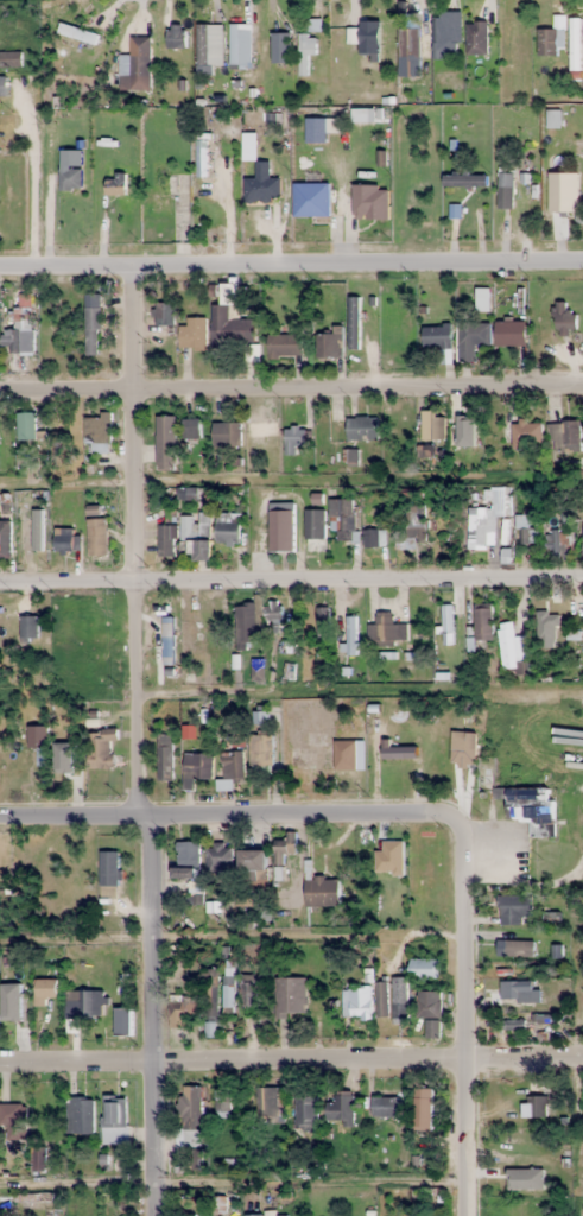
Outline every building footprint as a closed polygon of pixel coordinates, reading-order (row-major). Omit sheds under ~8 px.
[(444,18),(433,18),(433,58),(444,58),(444,18)] [(581,70),(581,18),(570,18),(570,70),(581,70)] [(348,29),(348,43),(360,43),(359,57),(379,57),(380,22),(358,21),(358,29),(348,29)] [(467,21),(467,55),(487,55),(487,21),(467,21)] [(186,49),(186,24),(167,24),(167,49),(186,49)] [(223,24),(198,24),(198,66),(223,66),(223,24)] [(252,69),(252,24),(231,24),(231,69),(252,69)] [(399,58),(420,58),(420,28),(399,28),(399,58)] [(272,63),(290,63),(290,33),(272,33),(272,63)] [(309,55),(318,55),(318,34),(299,34),(299,76),(309,76),(309,55)] [(119,77),(151,77),(151,37),(131,37),(131,55),(119,55),(119,77)] [(22,67),(22,52),(0,51),(0,67),(22,67)] [(169,190),(174,190),(174,177),(169,177),(169,162),(150,162),(150,215),(169,215),(169,190)] [(245,179),(245,202),(280,202),(280,179),(270,179),(270,162),(256,162),(256,179),(245,179)] [(82,169),(61,169),(61,190),(82,190),(82,169)] [(514,173),(498,173),(498,209),(513,209),(514,173)] [(443,174),(443,188),(487,188),(487,174),(443,174)] [(329,216),(329,183),(294,183),(294,216),(329,216)] [(578,183),(560,183),(560,210),(578,210),(578,183)] [(389,219),(389,185),(353,185),(353,219),(389,219)] [(101,293),(85,293),(85,353),(101,353),(101,293)] [(349,348),(360,348),(360,296),(349,296),(349,348)] [(566,312),(566,302),(555,302),(555,332),(577,332),(577,312),(566,312)] [(174,324),(174,303),(156,303),(156,324),(174,324)] [(212,348),(244,348),(244,360),(256,360),(256,318),(239,318),(239,305),(212,305),(212,348)] [(33,353),(33,308),(15,308),(15,330),(2,330),(2,353),(33,353)] [(207,349),(207,318),(180,318),(180,349),(207,349)] [(526,346),(526,321),(496,321),(496,346),(526,346)] [(460,323),(460,361),(476,361),(476,344),(490,344),(490,323),(460,323)] [(452,348),(452,325),(423,325),(423,349),(452,348)] [(342,333),(317,333),(317,358),(342,358),(342,333)] [(268,357),(303,357),(303,334),(268,334),(268,357)] [(36,412),(18,412),(18,439),(36,439),(36,412)] [(156,416),(156,469),(176,469),(176,416),(156,416)] [(110,452),(110,418),(86,417),(85,452),(110,452)] [(378,417),(347,417),(347,440),(378,440),(378,417)] [(460,417),(460,459),(477,459),(477,417),(460,417)] [(183,419),(183,438),(199,438),(199,419),(183,419)] [(213,422),(213,446),(241,446),(241,422),(213,422)] [(578,453),(578,422),(547,422),(547,441),(554,441),(554,453),(578,453)] [(512,423),(512,445),(542,445),(542,423),(512,423)] [(284,454),(307,454),(307,425),(284,425),(284,454)] [(197,487),(178,487),(178,500),(197,500),(197,487)] [(511,487),(490,487),(490,515),(511,515),(511,487)] [(353,499),(331,499),(331,539),(353,539),(353,499)] [(270,502),(270,550),(294,550),(294,502),(270,502)] [(405,547),(426,547),(426,506),(405,506),(405,547)] [(495,520),(487,520),(487,508),(469,508),(469,549),(495,549),(495,520)] [(305,550),(324,550),(324,509),(305,509),(305,550)] [(239,512),(218,512),(218,544),(239,544),(239,512)] [(181,515),(181,548),(192,548),(192,559),(211,559),(211,537),(211,515),(181,515)] [(537,526),(531,526),(531,515),(518,515),(518,548),(537,548),(537,526)] [(87,518),(87,537),(106,537),(106,518),(87,518)] [(11,520),(0,520),(0,557),(11,557),(11,520)] [(158,556),(177,556),(177,524),(158,524),(158,556)] [(55,551),(78,551),(78,528),(55,528),(55,551)] [(386,546),(386,529),(365,529),(365,546),(386,546)] [(39,530),(21,530),(21,557),(39,557),(39,530)] [(546,530),(546,556),(570,556),(570,530),(546,530)] [(281,620),(281,600),(265,600),(265,620),(281,620)] [(236,649),(247,649),(247,641),(258,641),(258,603),(236,603),(236,649)] [(317,607),(317,640),(329,640),(329,607),(317,607)] [(475,639),(493,639),(493,607),(475,607),(475,639)] [(559,649),(558,607),(536,607),(537,649),(559,649)] [(407,640),(407,623),(392,623),(392,612),(376,612),(376,624),(367,624),(368,641),(407,640)] [(39,615),(20,615),(20,639),(39,639),(39,615)] [(346,616),(346,654),(356,654),(356,616),(346,616)] [(531,673),(529,635),(515,636),(514,621),(499,622),(503,675),(531,673)] [(264,659),(251,659),(251,679),(264,679),(264,659)] [(89,730),(89,768),(113,768),(113,741),(118,741),(118,730),(89,730)] [(273,764),(273,731),(251,731),(251,764),(273,764)] [(158,733),(158,781),(174,781),(174,733),(158,733)] [(223,782),(243,782),(243,752),(223,752),(223,782)] [(184,754),(184,780),(212,780),(212,754),(184,754)] [(76,762),(65,762),(65,786),(76,786),(76,762)] [(552,788),(507,788),(507,820),(530,820),(530,837),(553,837),(552,788)] [(288,840),(274,840),(274,863),(286,863),(286,851),(296,851),(296,836),(288,836),(288,840)] [(200,841),(175,841),(175,879),(200,879),(200,841)] [(226,873),(226,843),(207,843),(207,873),(226,873)] [(241,850),(241,875),(267,875),(267,850),(241,850)] [(100,896),(119,896),(119,851),(100,851),(100,896)] [(398,910),(398,866),(376,866),(376,910),(398,910)] [(340,906),(340,877),(306,877),(306,906),(340,906)] [(532,895),(499,895),(499,922),(532,922),(532,895)] [(503,957),(534,957),(534,940),(503,940),(503,957)] [(438,960),(416,960),(416,979),(438,979),(438,960)] [(235,969),(225,969),(225,1007),(235,1007),(235,969)] [(219,970),(207,970),(207,1021),(219,1021),(219,970)] [(257,974),(242,974),(242,1006),(257,1006),(257,974)] [(306,977),(275,977),(275,1018),(306,1018),(306,977)] [(407,1022),(407,977),(392,977),(392,1022),(407,1022)] [(36,1005),(57,1005),(57,979),(35,979),(36,1005)] [(533,980),(502,980),(502,1000),(533,1000),(533,980)] [(388,982),(377,982),(377,1016),(388,1016),(388,982)] [(370,1019),(370,987),(347,987),(348,1019),(370,1019)] [(78,1017),(106,1017),(106,990),(78,990),(78,1017)] [(440,1018),(440,991),(417,991),(417,1018),(440,1018)] [(168,996),(168,1024),(198,1024),(198,996),(168,996)] [(25,1032),(26,1004),(1,1004),(0,1031),(25,1032)] [(317,1005),(319,1025),(336,1024),(335,1004),(317,1005)] [(131,1008),(115,1008),(115,1035),(131,1035),(131,1008)] [(549,1014),(538,1015),(538,1023),(550,1022),(549,1014)] [(427,1021),(427,1037),(438,1037),(438,1021),(427,1021)] [(201,1086),(184,1086),(184,1145),(201,1145),(201,1086)] [(258,1117),(280,1116),(280,1087),(257,1087),(258,1117)] [(432,1129),(432,1088),(414,1088),(414,1129),(432,1129)] [(354,1122),(354,1094),(335,1094),(335,1102),(326,1102),(326,1122),(354,1122)] [(296,1096),(296,1127),(318,1127),(318,1096),(296,1096)] [(547,1117),(547,1096),(524,1096),(524,1117),(547,1117)] [(93,1133),(93,1097),(67,1097),(67,1133),(93,1133)] [(126,1097),(102,1097),(102,1142),(126,1142),(126,1097)] [(402,1097),(372,1097),(372,1116),(402,1116),(402,1097)] [(8,1126),(8,1139),(25,1139),(25,1104),(0,1104),(0,1126),(8,1126)] [(533,1160),(509,1160),(509,1182),(533,1182),(533,1160)]
